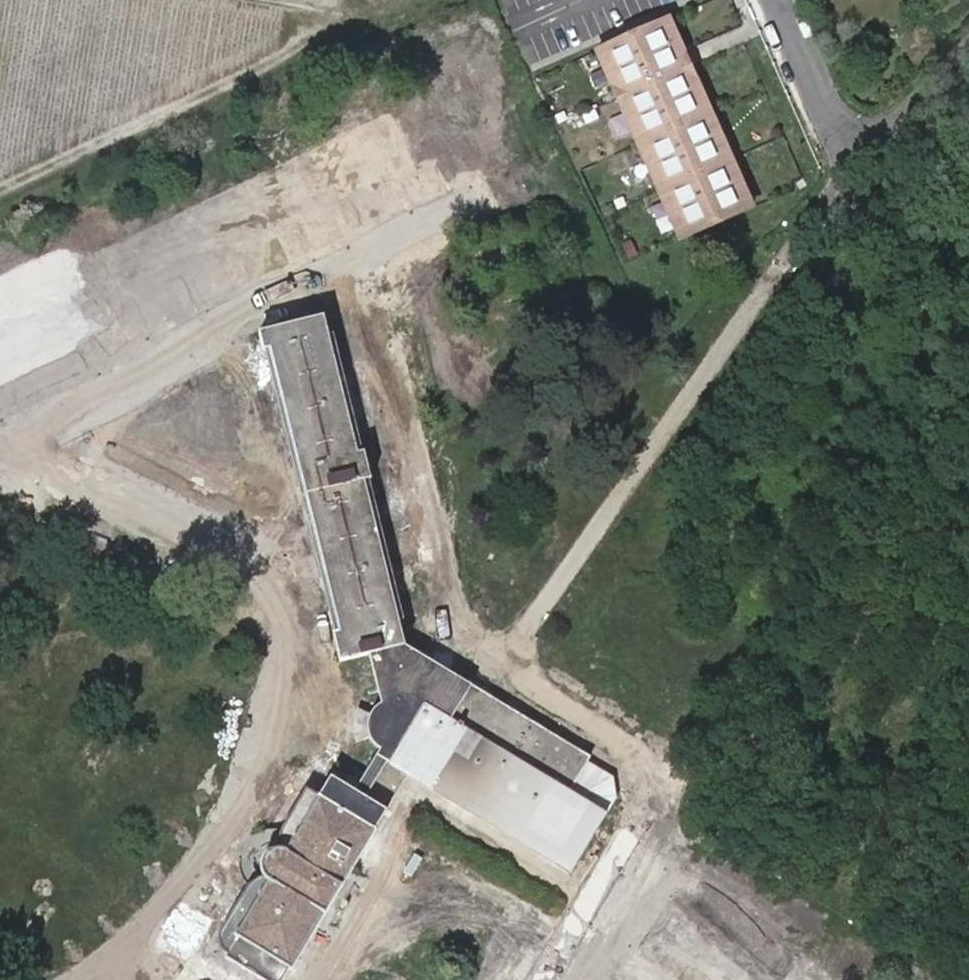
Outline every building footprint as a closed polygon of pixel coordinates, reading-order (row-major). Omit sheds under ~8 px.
[(754,204),(671,17),(594,51),(678,238),(754,204)] [(134,324),(132,315),(123,308),(111,310),(92,284),(69,309),(83,323),(87,336),(110,328),(118,333),(128,332),(134,324)] [(366,880),(350,870),(407,775),(568,874),(604,814),(614,797),(612,780),(585,764),(589,759),(493,702),(403,646),(364,481),(370,479),(364,453),(356,455),(323,317),(260,332),(264,352),(270,351),(337,631),(334,632),(341,662),(371,655),(382,701),(375,708),(370,718),(369,728),(372,737),(375,743),(380,749),(355,791),(331,776),(320,796),(307,789),(224,931),(221,942),(228,957),(263,979),(282,979),(314,930),(328,940),(335,928),(329,924),(338,910),(342,913),(349,903),(344,901),(354,885),(360,889),(366,880)] [(136,368),(136,367),(87,336),(77,350),(27,318),(14,337),(112,402),(114,403),(136,368)] [(673,974),(692,943),(678,935),(703,895),(684,883),(710,840),(688,826),(650,887),(636,908),(622,900),(621,899),(601,929),(673,974)] [(743,971),(738,979),(757,979),(743,971)]
